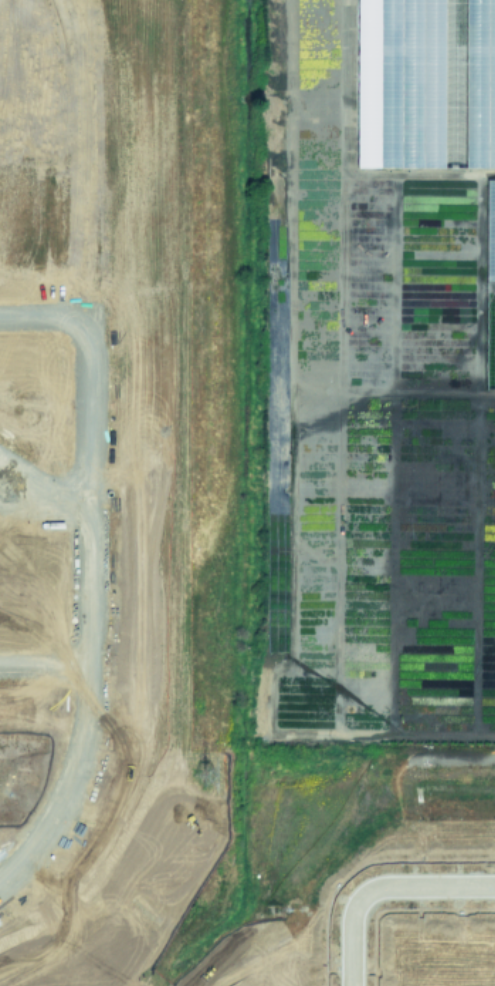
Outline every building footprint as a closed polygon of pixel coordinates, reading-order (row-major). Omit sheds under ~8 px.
[(485,167),(494,167),(494,0),(486,0),(485,167)]
